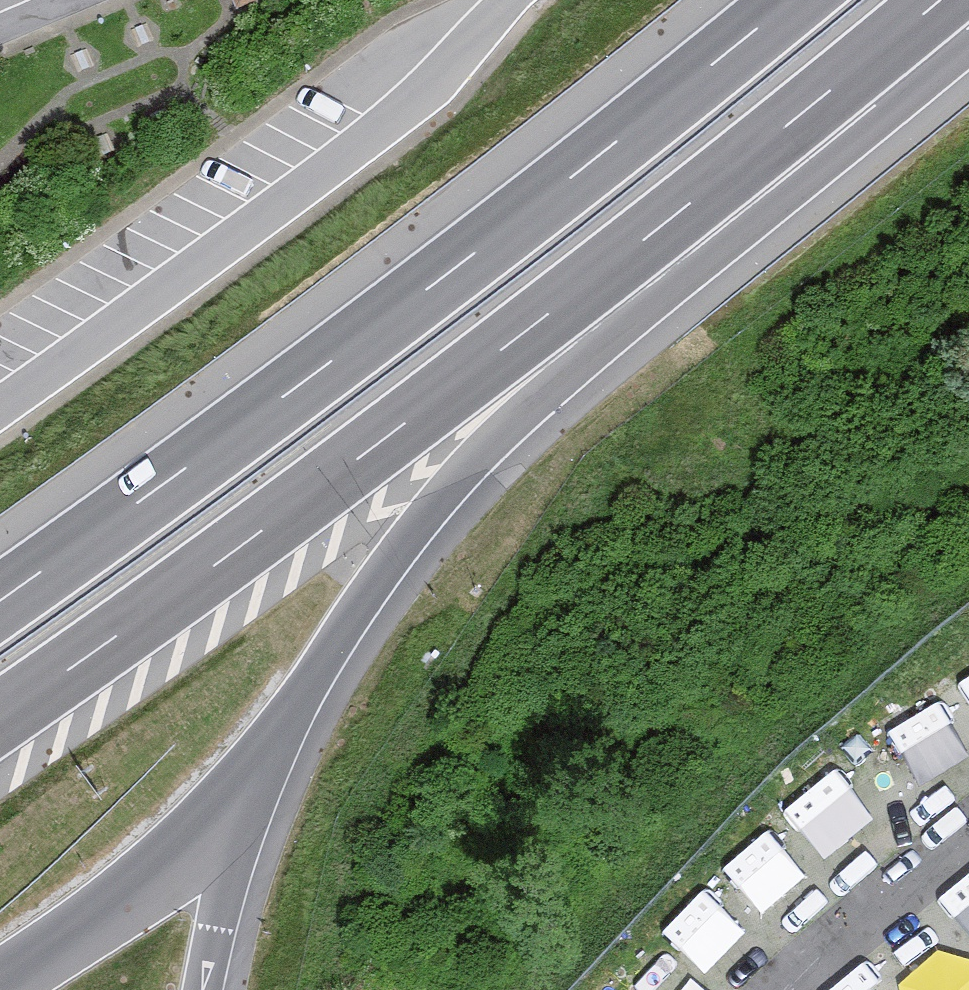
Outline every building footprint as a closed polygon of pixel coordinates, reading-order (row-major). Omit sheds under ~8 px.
[(271,0),(233,0),(239,13),(271,0)] [(921,697),(955,748),(968,738),(968,666),(921,697)] [(878,784),(915,829),(959,793),(922,748),(878,784)] [(712,864),(754,908),(795,870),(753,826),(712,864)] [(922,909),(965,956),(968,953),(968,867),(922,909)] [(664,935),(711,967),(742,920),(695,888),(664,935)] [(850,989),(922,989),(926,987),(884,939),(839,978),(850,989)]
